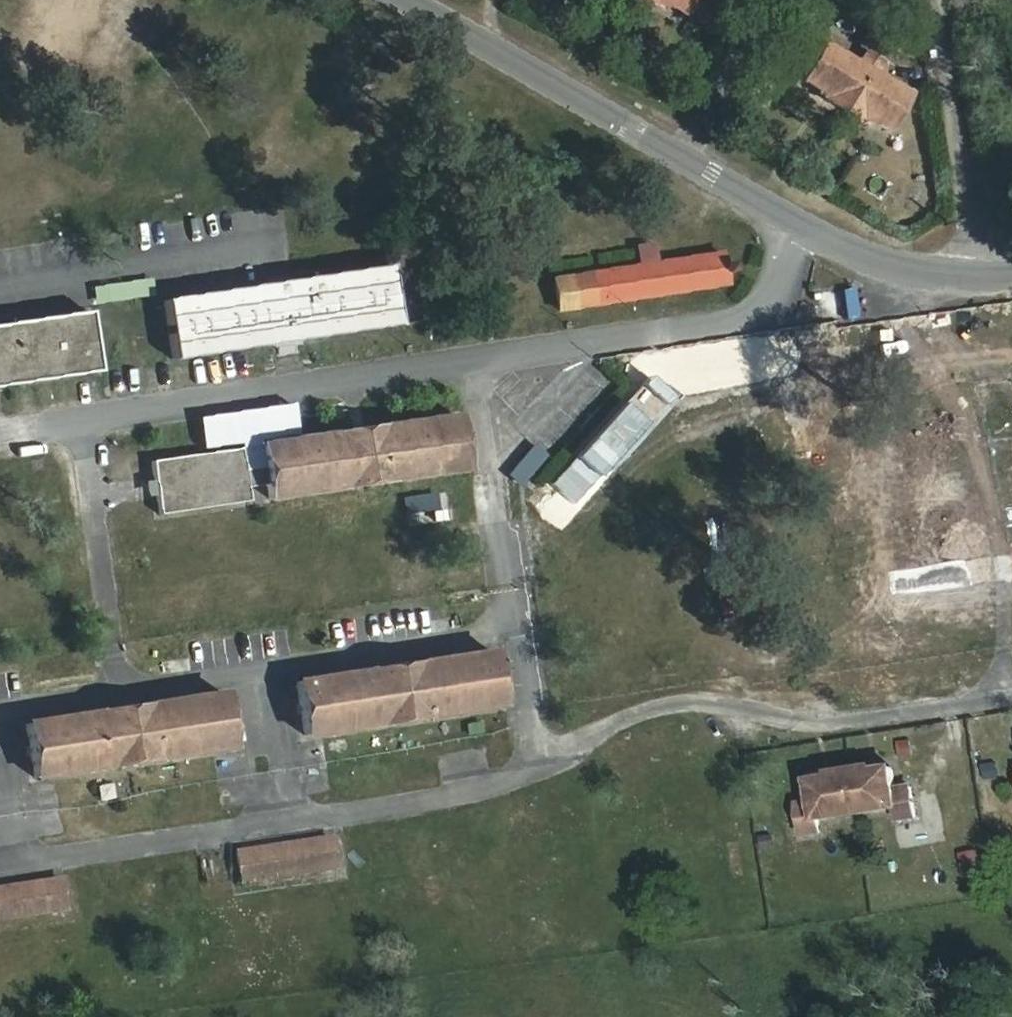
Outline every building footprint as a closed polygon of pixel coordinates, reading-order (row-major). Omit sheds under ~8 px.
[(680,19),(690,0),(642,0),(680,19)] [(855,57),(819,40),(796,90),(892,134),(912,89),(880,74),(896,39),(869,27),(855,57)] [(550,275),(556,313),(728,287),(723,249),(656,259),(654,241),(634,245),(636,262),(550,275)] [(170,359),(396,326),(387,265),(161,298),(170,359)] [(0,326),(0,388),(95,379),(89,317),(0,326)] [(459,418),(149,454),(156,514),(466,478),(459,418)] [(447,497),(403,501),(405,526),(449,522),(447,497)] [(299,738),(502,713),(494,651),(291,677),(299,738)] [(20,718),(28,780),(232,755),(224,693),(20,718)] [(808,799),(795,800),(799,838),(821,835),(820,825),(915,814),(912,783),(897,784),(894,764),(805,774),(808,799)] [(919,828),(897,828),(897,846),(920,846),(919,828)] [(329,832),(231,850),(238,887),(336,869),(329,832)] [(66,911),(61,874),(0,884),(0,922),(66,911)]
